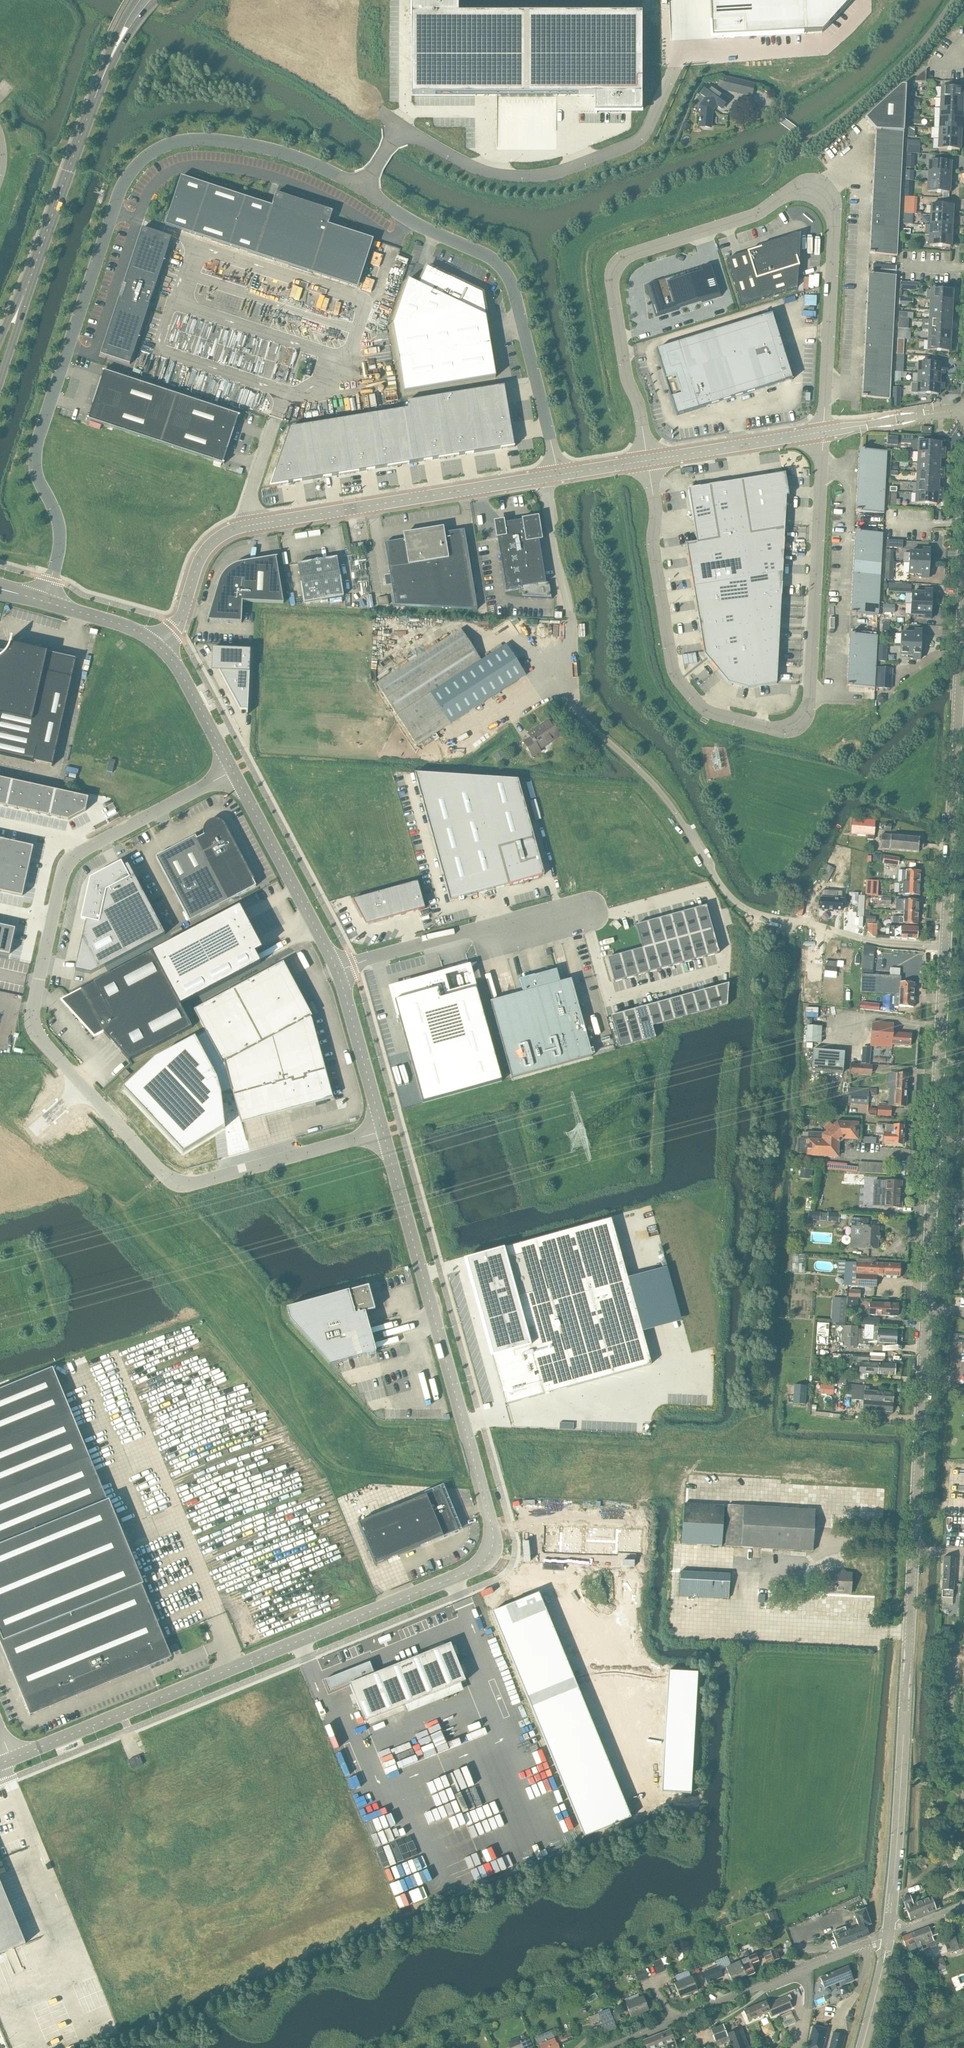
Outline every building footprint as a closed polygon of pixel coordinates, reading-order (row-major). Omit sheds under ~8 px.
[(411,14),(411,96),(580,96),(595,96),(595,114),(597,114),(597,112),(640,111),(641,98),(643,98),(643,96),(642,96),(642,14),(458,14),(458,0),(413,0),(413,12),(411,12),(411,14)] [(713,39),(823,33),(852,1),(852,0),(711,0),(713,39)] [(926,82),(926,70),(913,81),(926,82)] [(725,79),(723,88),(752,95),(754,86),(725,79)] [(942,81),(941,98),(946,98),(962,99),(963,87),(962,87),(962,88),(949,88),(949,81),(942,81)] [(707,85),(701,94),(705,98),(699,106),(699,109),(701,110),(699,126),(711,127),(712,110),(716,105),(721,108),(728,99),(707,85)] [(870,114),(865,119),(875,131),(904,132),(905,102),(906,86),(901,86),(887,99),(870,114)] [(941,98),(941,108),(946,108),(962,109),(962,99),(946,98),(941,98)] [(941,108),(940,118),(945,118),(961,119),(962,109),(946,108),(941,108)] [(940,118),(940,128),(945,129),(960,129),(961,119),(945,118),(940,118)] [(940,128),(939,139),(944,139),(960,140),(960,129),(945,129),(940,128)] [(875,141),(903,142),(904,132),(875,131),(875,141)] [(939,139),(939,149),(959,150),(959,151),(960,140),(944,139),(939,139)] [(920,141),(908,140),(907,152),(920,153),(920,141)] [(874,151),(903,153),(903,142),(875,141),(874,151)] [(874,162),(902,163),(903,153),(874,151),(874,162)] [(915,155),(907,155),(906,168),(914,169),(915,155)] [(930,161),(929,171),(950,172),(951,161),(950,161),(950,162),(930,161)] [(873,172),(902,173),(902,163),(874,162),(873,172)] [(906,170),(906,180),(913,180),(914,171),(906,170)] [(949,183),(950,172),(929,171),(929,182),(949,183)] [(872,182),(901,184),(902,173),(873,172),(872,182)] [(328,225),(329,223),(330,220),(333,212),(276,193),(272,204),(273,204),(272,206),(181,176),(165,225),(312,273),(328,225)] [(901,184),(872,182),(872,192),(901,194),(901,184)] [(929,182),(928,192),(948,193),(948,194),(949,194),(949,183),(929,182)] [(871,203),(900,204),(901,194),(872,192),(871,203)] [(916,197),(905,196),(905,206),(915,207),(916,197)] [(871,213),(899,214),(900,204),(871,203),(871,213)] [(952,216),(952,204),(952,205),(932,204),(931,215),(952,216)] [(870,223),(899,225),(899,214),(871,213),(870,223)] [(951,226),(952,216),(931,215),(930,225),(951,226)] [(358,288),(375,237),(329,223),(328,225),(312,273),(358,288)] [(870,234),(898,235),(899,225),(870,223),(870,234)] [(930,225),(930,235),(951,236),(951,226),(930,225)] [(130,365),(172,238),(142,228),(124,285),(126,286),(122,299),(119,298),(100,355),(130,365)] [(799,267),(797,260),(799,259),(800,234),(759,247),(759,249),(747,253),(727,260),(741,306),(797,288),(798,267),(799,267)] [(869,244),(898,245),(898,235),(870,234),(869,244)] [(950,248),(951,236),(930,235),(929,246),(950,247),(949,248),(950,248)] [(898,245),(869,244),(869,254),(897,256),(898,245)] [(896,276),(897,256),(869,254),(868,274),(896,276)] [(702,302),(722,296),(712,263),(646,284),(656,316),(678,309),(677,306),(701,299),(702,302)] [(496,377),(484,306),(475,302),(477,297),(478,298),(480,293),(449,278),(426,267),(426,268),(427,269),(425,273),(425,272),(421,280),(422,280),(419,285),(408,280),(393,326),(404,393),(496,377)] [(867,284),(896,286),(896,276),(868,274),(867,284)] [(900,289),(911,290),(912,282),(900,282),(900,289)] [(867,295),(895,296),(896,286),(867,284),(867,295)] [(952,289),(952,290),(931,289),(931,299),(952,300),(952,289)] [(866,305),(895,306),(895,296),(867,295),(866,305)] [(951,311),(952,300),(931,299),(930,310),(951,311)] [(866,315),(894,317),(895,306),(866,305),(866,315)] [(951,321),(951,311),(930,310),(930,320),(951,321)] [(668,390),(677,416),(792,380),(772,314),(656,350),(662,369),(661,369),(668,390)] [(865,325),(894,327),(894,317),(866,315),(865,325)] [(950,331),(951,321),(930,320),(929,330),(950,331)] [(864,336),(893,337),(894,327),(865,325),(864,336)] [(908,331),(898,330),(897,338),(908,339),(908,331)] [(949,341),(950,331),(929,330),(929,340),(949,341)] [(864,346),(893,347),(893,337),(864,336),(864,346)] [(929,340),(928,351),(948,352),(948,353),(949,353),(949,341),(929,340)] [(863,356),(892,358),(893,347),(864,346),(863,356)] [(897,354),(908,355),(908,346),(898,346),(897,354)] [(863,367),(891,368),(892,358),(863,356),(863,367)] [(918,373),(944,374),(944,368),(943,368),(943,369),(940,369),(940,363),(939,363),(919,362),(918,373)] [(862,377),(891,378),(891,368),(863,367),(862,377)] [(169,419),(177,395),(103,371),(103,372),(104,372),(89,418),(88,418),(87,419),(161,443),(169,419)] [(918,373),(918,383),(943,384),(939,384),(939,374),(943,375),(944,374),(918,373)] [(862,387),(890,389),(891,378),(862,377),(862,387)] [(943,390),(943,384),(918,383),(917,394),(938,395),(938,396),(939,389),(942,389),(942,390),(943,390)] [(504,386),(471,392),(481,452),(492,451),(502,449),(515,447),(510,421),(508,407),(504,386)] [(900,400),(900,387),(892,386),(892,400),(900,400)] [(890,389),(862,387),(861,397),(890,399),(890,389)] [(471,392),(438,397),(448,458),(458,456),(469,454),(481,452),(471,392)] [(169,419),(231,440),(238,417),(240,417),(240,416),(177,395),(169,419)] [(438,397),(406,402),(407,409),(416,463),(425,462),(437,460),(448,458),(438,397)] [(404,410),(373,415),(382,469),(392,467),(403,465),(416,463),(407,409),(404,410)] [(373,415),(340,420),(349,474),(362,472),(372,470),(382,469),(373,415)] [(169,419),(161,443),(224,464),(224,463),(223,463),(231,440),(169,419)] [(340,420),(306,426),(315,480),(324,478),(339,476),(349,474),(340,420)] [(290,428),(270,487),(282,485),(296,483),(315,480),(306,426),(290,428)] [(944,453),(944,448),(943,448),(940,448),(940,442),(939,442),(919,441),(919,452),(944,453)] [(887,451),(859,449),(858,461),(887,462),(887,451)] [(919,452),(918,462),(939,463),(939,458),(943,458),(943,459),(944,453),(919,452)] [(886,473),(887,462),(858,461),(857,471),(886,473)] [(918,462),(918,472),(943,474),(943,468),(942,468),(942,469),(939,469),(939,463),(918,462)] [(886,483),(886,473),(857,471),(857,482),(886,483)] [(918,472),(917,483),(938,484),(938,479),(942,479),(942,480),(943,474),(918,472)] [(697,542),(686,544),(688,555),(690,567),(691,576),(693,588),(695,597),(697,611),(698,619),(700,630),(701,632),(702,640),(701,640),(703,652),(704,652),(704,655),(710,662),(718,672),(718,671),(728,683),(748,688),(777,683),(778,660),(781,596),(782,583),(782,573),(783,573),(783,561),(783,551),(784,551),(784,539),(784,530),(786,496),(789,496),(785,473),(771,475),(772,476),(754,479),(750,479),(747,480),(721,484),(709,486),(700,487),(688,489),(691,508),(692,511),(691,511),(693,522),(694,522),(697,542)] [(885,493),(886,483),(857,482),(856,492),(885,493)] [(917,483),(916,493),(941,494),(942,488),(941,488),(941,489),(937,489),(938,484),(917,483)] [(884,504),(885,493),(856,492),(856,502),(884,504)] [(916,493),(916,503),(936,505),(937,505),(937,499),(941,499),(941,500),(941,494),(916,493)] [(884,504),(856,502),(855,512),(884,513),(884,504)] [(504,522),(495,523),(497,537),(496,537),(496,538),(498,538),(506,589),(520,587),(522,597),(552,599),(549,582),(546,583),(539,540),(542,540),(539,516),(522,519),(522,520),(505,523),(504,521),(503,521),(504,522)] [(384,543),(395,605),(477,609),(464,530),(384,543)] [(854,531),(854,542),(859,542),(882,544),(883,533),(878,533),(859,532),(854,531)] [(854,542),(853,552),(858,553),(882,554),(882,544),(859,542),(854,542)] [(929,564),(930,550),(917,549),(916,553),(909,552),(909,563),(929,564)] [(853,552),(853,563),(858,563),(881,564),(882,554),(858,553),(853,552)] [(278,557),(271,558),(242,562),(239,563),(237,564),(235,565),(233,566),(231,567),(229,568),(227,569),(226,571),(224,573),(223,574),(222,576),(221,578),(220,580),(219,582),(216,591),(207,623),(208,623),(208,621),(242,622),(243,601),(284,603),(276,558),(278,557)] [(298,563),(304,603),(344,596),(337,557),(298,563)] [(853,563),(852,573),(856,573),(881,574),(881,564),(858,563),(853,563)] [(929,578),(929,564),(909,563),(908,574),(915,574),(915,578),(929,578)] [(893,579),(894,566),(886,566),(885,579),(893,579)] [(852,573),(852,583),(856,583),(880,584),(881,574),(856,573),(852,573)] [(852,583),(851,593),(855,593),(880,595),(880,584),(856,583),(852,583)] [(932,605),(932,591),(919,590),(919,594),(911,593),(911,604),(932,605)] [(851,593),(851,603),(855,604),(879,605),(880,595),(855,593),(851,593)] [(851,603),(850,613),(879,615),(879,605),(855,604),(851,603)] [(895,605),(883,604),(883,612),(895,613),(895,605)] [(917,619),(931,619),(932,605),(911,604),(910,615),(917,615),(917,619)] [(397,715),(481,660),(461,629),(377,684),(397,715)] [(922,631),(908,630),(908,634),(901,634),(900,644),(921,645),(922,631)] [(878,635),(854,634),(849,634),(848,645),(877,646),(878,635)] [(48,653),(48,652),(28,648),(29,645),(18,642),(18,645),(12,644),(13,638),(12,638),(10,645),(9,647),(9,649),(8,650),(7,651),(7,652),(0,651),(0,754),(53,766),(77,659),(76,658),(76,659),(48,653)] [(492,653),(481,660),(397,715),(416,745),(526,675),(516,660),(521,657),(515,646),(510,650),(506,644),(503,647),(501,644),(490,651),(492,653)] [(907,659),(920,660),(921,645),(900,644),(900,655),(907,655),(907,659)] [(848,645),(848,655),(876,656),(877,646),(848,645)] [(878,661),(886,661),(887,646),(879,645),(878,661)] [(215,653),(215,656),(215,658),(215,660),(216,662),(216,664),(217,665),(218,667),(218,668),(218,669),(238,705),(240,710),(247,710),(248,710),(251,650),(216,648),(216,650),(215,652),(215,653)] [(848,655),(847,665),(876,667),(876,656),(848,655)] [(847,665),(847,675),(875,677),(876,667),(847,665)] [(846,686),(868,687),(875,688),(875,677),(847,675),(846,686)] [(523,742),(533,757),(541,752),(539,750),(561,736),(549,719),(528,733),(530,737),(523,742)] [(501,751),(494,755),(497,761),(505,757),(501,751)] [(0,787),(0,797),(9,799),(14,772),(3,770),(0,787)] [(14,772),(9,799),(20,801),(25,774),(14,772)] [(449,901),(545,874),(518,780),(415,773),(449,901)] [(25,774),(20,801),(31,804),(36,777),(25,774)] [(36,777),(31,804),(42,806),(47,779),(36,777)] [(47,779),(42,806),(52,809),(58,782),(47,779)] [(58,782),(52,809),(63,811),(69,784),(58,782)] [(69,784),(63,811),(71,813),(88,803),(91,789),(69,784)] [(852,819),(851,834),(867,835),(867,839),(873,840),(874,821),(852,819)] [(256,886),(253,880),(254,879),(225,825),(225,824),(224,823),(223,822),(221,821),(220,821),(219,820),(218,820),(216,820),(215,820),(214,820),(212,820),(211,820),(210,821),(208,822),(207,823),(206,824),(206,825),(205,826),(204,827),(204,828),(204,830),(203,831),(203,832),(204,834),(204,835),(197,839),(195,836),(156,857),(190,921),(256,886)] [(918,853),(918,848),(922,848),(923,842),(919,842),(919,837),(881,834),(880,849),(918,853)] [(0,847),(0,862),(8,864),(11,851),(13,838),(2,835),(0,847)] [(13,838),(11,851),(34,857),(37,843),(13,838)] [(11,851),(8,864),(32,869),(34,857),(11,851)] [(883,863),(898,865),(899,859),(884,856),(883,863)] [(3,890),(6,877),(8,864),(0,862),(0,890),(3,890)] [(82,939),(75,970),(91,974),(100,969),(139,948),(165,935),(143,893),(128,865),(124,867),(121,862),(90,879),(85,901),(81,920),(86,921),(82,939)] [(8,864),(6,877),(29,882),(32,869),(8,864)] [(834,868),(829,865),(826,864),(819,878),(827,882),(834,868)] [(906,870),(905,882),(920,883),(921,871),(920,871),(906,870)] [(6,877),(3,890),(27,896),(29,882),(6,877)] [(417,882),(396,888),(403,914),(424,908),(417,882)] [(899,882),(899,894),(919,895),(920,883),(905,882),(899,882)] [(352,900),(354,904),(362,917),(366,915),(369,924),(403,914),(396,888),(352,900)] [(820,898),(820,909),(842,910),(843,899),(838,899),(839,891),(834,891),(834,899),(820,898)] [(904,906),(903,912),(918,913),(918,901),(900,899),(899,906),(904,906)] [(240,906),(60,1000),(95,1038),(104,1033),(129,1061),(192,1028),(180,1006),(261,963),(255,953),(262,950),(240,906)] [(713,930),(706,906),(694,909),(701,933),(713,930)] [(701,933),(694,909),(683,912),(689,936),(701,933)] [(683,912),(671,916),(678,939),(689,936),(683,912)] [(918,913),(903,912),(903,918),(899,917),(898,923),(917,925),(918,913)] [(659,919),(666,943),(678,939),(671,916),(659,919)] [(659,919),(648,922),(655,946),(666,943),(659,919)] [(616,921),(613,924),(618,930),(621,926),(616,921)] [(642,949),(643,949),(655,946),(648,922),(636,925),(642,949)] [(877,937),(877,924),(868,924),(867,931),(873,937),(877,937)] [(888,937),(889,937),(901,937),(901,938),(917,939),(918,927),(901,926),(901,927),(889,926),(888,937)] [(17,945),(20,931),(0,927),(0,941),(17,945)] [(713,930),(701,933),(707,957),(720,953),(713,930)] [(696,960),(707,957),(701,933),(689,936),(696,960)] [(678,939),(684,963),(696,960),(689,936),(678,939)] [(684,963),(678,939),(666,943),(673,966),(684,963)] [(14,959),(17,945),(0,941),(0,955),(14,959)] [(655,946),(661,970),(673,966),(666,943),(655,946)] [(661,970),(655,946),(643,949),(650,973),(661,970)] [(642,949),(631,952),(638,976),(650,973),(643,949),(642,949)] [(808,950),(807,962),(807,975),(805,975),(804,979),(810,979),(810,975),(816,975),(817,950),(808,950)] [(873,975),(874,951),(863,951),(862,974),(873,975)] [(620,955),(626,979),(638,976),(631,952),(620,955)] [(620,955),(607,958),(614,983),(626,979),(620,955)] [(155,1059),(123,1089),(183,1154),(225,1128),(221,1095),(233,1092),(241,1123),(333,1098),(312,1019),(311,1019),(311,1017),(312,1016),(283,963),(194,1010),(206,1032),(155,1059)] [(511,1078),(592,1056),(571,979),(570,979),(571,980),(560,983),(557,969),(538,975),(520,980),(524,993),(491,1002),(491,1001),(490,1002),(511,1078)] [(432,977),(391,988),(423,1103),(502,1081),(476,989),(450,996),(441,999),(434,975),(432,975),(432,977)] [(887,994),(894,994),(899,994),(914,995),(915,983),(900,982),(869,981),(869,982),(861,981),(861,991),(869,992),(869,993),(887,994)] [(729,983),(704,990),(710,1011),(728,1006),(729,983)] [(692,993),(698,1014),(710,1011),(704,990),(692,993)] [(698,1014),(692,993),(681,997),(687,1017),(698,1014)] [(899,994),(894,994),(894,1006),(913,1007),(914,995),(899,994)] [(681,997),(669,1000),(675,1020),(687,1017),(681,997)] [(675,1020),(669,1000),(658,1003),(664,1024),(675,1020)] [(652,1027),(664,1024),(658,1003),(646,1006),(652,1027)] [(880,1004),(866,1003),(865,1010),(879,1011),(880,1004)] [(635,1010),(644,1042),(655,1039),(652,1027),(646,1006),(635,1010)] [(632,1045),(644,1042),(635,1010),(623,1013),(632,1045)] [(623,1013),(611,1016),(620,1049),(632,1045),(623,1013)] [(893,1032),(894,1024),(872,1022),(870,1046),(892,1047),(892,1044),(893,1032)] [(807,1026),(806,1042),(817,1043),(818,1026),(807,1026)] [(893,1032),(892,1044),(910,1046),(911,1033),(893,1032)] [(844,1052),(813,1049),(812,1070),(843,1073),(844,1052)] [(872,1065),(851,1063),(850,1074),(871,1075),(872,1065)] [(126,1070),(119,1076),(123,1080),(130,1074),(126,1070)] [(889,1073),(888,1090),(889,1090),(895,1090),(906,1091),(907,1074),(896,1074),(889,1073)] [(868,1105),(869,1089),(849,1088),(848,1104),(868,1105)] [(889,1090),(888,1106),(894,1106),(905,1107),(906,1091),(895,1090),(889,1090)] [(877,1114),(877,1115),(891,1117),(892,1107),(878,1106),(878,1108),(869,1107),(869,1113),(877,1114)] [(798,1139),(797,1152),(807,1153),(807,1155),(837,1157),(838,1143),(843,1140),(843,1138),(857,1139),(857,1124),(837,1123),(832,1126),(829,1124),(825,1128),(827,1131),(824,1134),(809,1133),(808,1140),(798,1139)] [(894,1126),(886,1125),(885,1132),(884,1132),(883,1143),(892,1144),(902,1145),(903,1125),(894,1125),(894,1126)] [(824,1169),(857,1173),(858,1167),(825,1163),(824,1169)] [(874,1181),(873,1205),(884,1206),(884,1207),(902,1208),(902,1198),(900,1198),(901,1193),(902,1182),(885,1181),(874,1181)] [(868,1218),(851,1217),(850,1247),(877,1249),(878,1227),(868,1226),(868,1218)] [(611,1219),(466,1259),(506,1404),(651,1364),(642,1332),(627,1278),(611,1219)] [(856,1262),(855,1285),(876,1286),(877,1275),(899,1277),(900,1264),(877,1263),(878,1260),(856,1258),(856,1262)] [(855,1285),(856,1262),(845,1262),(845,1261),(839,1260),(838,1273),(844,1274),(844,1285),(855,1285)] [(330,1364),(375,1352),(376,1352),(365,1312),(375,1310),(369,1286),(349,1291),(287,1308),(290,1320),(330,1364)] [(848,1294),(847,1297),(857,1298),(860,1298),(860,1290),(849,1290),(848,1294)] [(833,1297),(831,1323),(844,1323),(846,1297),(833,1297)] [(847,1305),(857,1305),(857,1298),(847,1297),(847,1305)] [(898,1304),(870,1302),(869,1315),(897,1316),(898,1304)] [(858,1326),(838,1325),(835,1325),(834,1345),(837,1345),(869,1347),(870,1342),(896,1344),(896,1332),(873,1330),(873,1339),(864,1339),(864,1329),(857,1329),(858,1326)] [(894,1375),(895,1364),(859,1362),(859,1373),(894,1375)] [(0,1390),(0,1642),(30,1715),(31,1715),(30,1713),(35,1711),(36,1713),(73,1698),(150,1666),(148,1660),(166,1652),(162,1642),(163,1641),(141,1586),(142,1585),(144,1584),(109,1500),(106,1502),(88,1457),(51,1369),(0,1390)] [(845,1384),(846,1377),(846,1376),(834,1375),(833,1383),(845,1384)] [(834,1386),(821,1384),(820,1393),(833,1395),(834,1386)] [(846,1384),(846,1395),(852,1395),(852,1400),(864,1401),(864,1390),(865,1386),(846,1384)] [(806,1386),(794,1385),(793,1403),(805,1404),(806,1386)] [(864,1390),(864,1401),(893,1403),(893,1393),(864,1390)] [(864,1401),(863,1410),(892,1413),(893,1403),(864,1401)] [(432,1493),(358,1523),(376,1564),(421,1546),(439,1538),(439,1537),(458,1529),(458,1530),(459,1530),(442,1488),(432,1493)] [(722,1546),(724,1506),(684,1504),(682,1544),(722,1546)] [(741,1547),(813,1551),(815,1510),(744,1506),(728,1505),(725,1546),(741,1547)] [(546,1549),(617,1552),(617,1549),(640,1550),(641,1529),(546,1525),(546,1549)] [(944,1557),(941,1597),(953,1598),(955,1557),(944,1557)] [(679,1596),(729,1598),(730,1574),(680,1571),(679,1596)] [(851,1573),(839,1572),(826,1572),(825,1588),(834,1589),(834,1593),(850,1594),(851,1573)] [(539,1593),(492,1612),(584,1836),(631,1817),(539,1593)] [(369,1663),(325,1681),(329,1692),(350,1684),(365,1721),(465,1681),(450,1644),(374,1674),(369,1663)] [(691,1793),(697,1672),(668,1671),(661,1792),(691,1793)] [(143,1764),(140,1756),(129,1760),(132,1769),(143,1764)] [(945,1860),(948,1868),(963,1863),(963,1858),(963,1854),(945,1860)] [(962,1884),(954,1878),(952,1876),(947,1882),(957,1891),(962,1884)] [(26,1944),(0,1880),(0,1954),(26,1944)] [(936,1910),(935,1909),(931,1897),(913,1904),(909,1895),(902,1898),(905,1907),(910,1920),(936,1910)] [(861,1900),(860,1899),(859,1896),(831,1909),(833,1912),(861,1900)] [(834,1938),(838,1947),(851,1942),(869,1935),(865,1926),(870,1924),(865,1909),(854,1913),(860,1928),(847,1932),(845,1926),(832,1932),(834,1938)] [(928,1927),(912,1933),(915,1942),(918,1952),(923,1950),(923,1951),(936,1946),(935,1944),(941,1942),(938,1934),(935,1926),(929,1929),(928,1927)] [(902,1937),(905,1946),(908,1954),(914,1953),(918,1952),(915,1942),(912,1933),(902,1937)] [(956,1936),(943,1941),(947,1950),(959,1945),(956,1936)] [(780,1960),(777,1952),(776,1949),(763,1955),(767,1964),(775,1961),(775,1962),(780,1960)] [(755,1955),(739,1962),(747,1977),(756,1973),(751,1963),(758,1961),(755,1955)] [(661,1960),(653,1963),(654,1965),(657,1973),(665,1970),(661,1960)] [(739,1981),(747,1977),(739,1962),(727,1968),(729,1972),(730,1976),(735,1974),(739,1981)] [(648,1977),(644,1969),(642,1970),(640,1966),(635,1969),(637,1972),(634,1973),(638,1981),(648,1977)] [(852,1976),(847,1966),(820,1977),(824,1987),(846,1978),(848,1982),(853,1980),(851,1976),(852,1976)] [(704,1974),(708,1982),(719,1977),(715,1968),(704,1974)] [(692,1976),(674,1983),(680,1997),(698,1990),(692,1976)] [(643,1996),(626,2003),(631,2017),(649,2010),(643,1996)] [(765,2000),(743,2010),(748,2021),(769,2012),(771,2016),(792,2008),(787,1996),(767,2004),(765,2000)] [(609,2009),(597,2014),(602,2025),(601,2026),(604,2033),(617,2028),(609,2009)] [(710,2028),(717,2046),(730,2041),(722,2023),(710,2028)] [(807,2047),(823,2047),(828,2028),(813,2024),(807,2047)] [(540,2047),(559,2047),(558,2045),(565,2042),(573,2039),(571,2033),(555,2039),(552,2030),(536,2037),(540,2046),(540,2047)] [(648,2047),(658,2047),(665,2045),(666,2047),(677,2047),(670,2030),(645,2040),(648,2047)] [(728,2035),(732,2047),(746,2047),(740,2030),(735,2032),(728,2035)] [(845,2035),(833,2032),(829,2047),(842,2047),(845,2035)] [(529,2038),(521,2042),(523,2047),(533,2047),(529,2038)]
